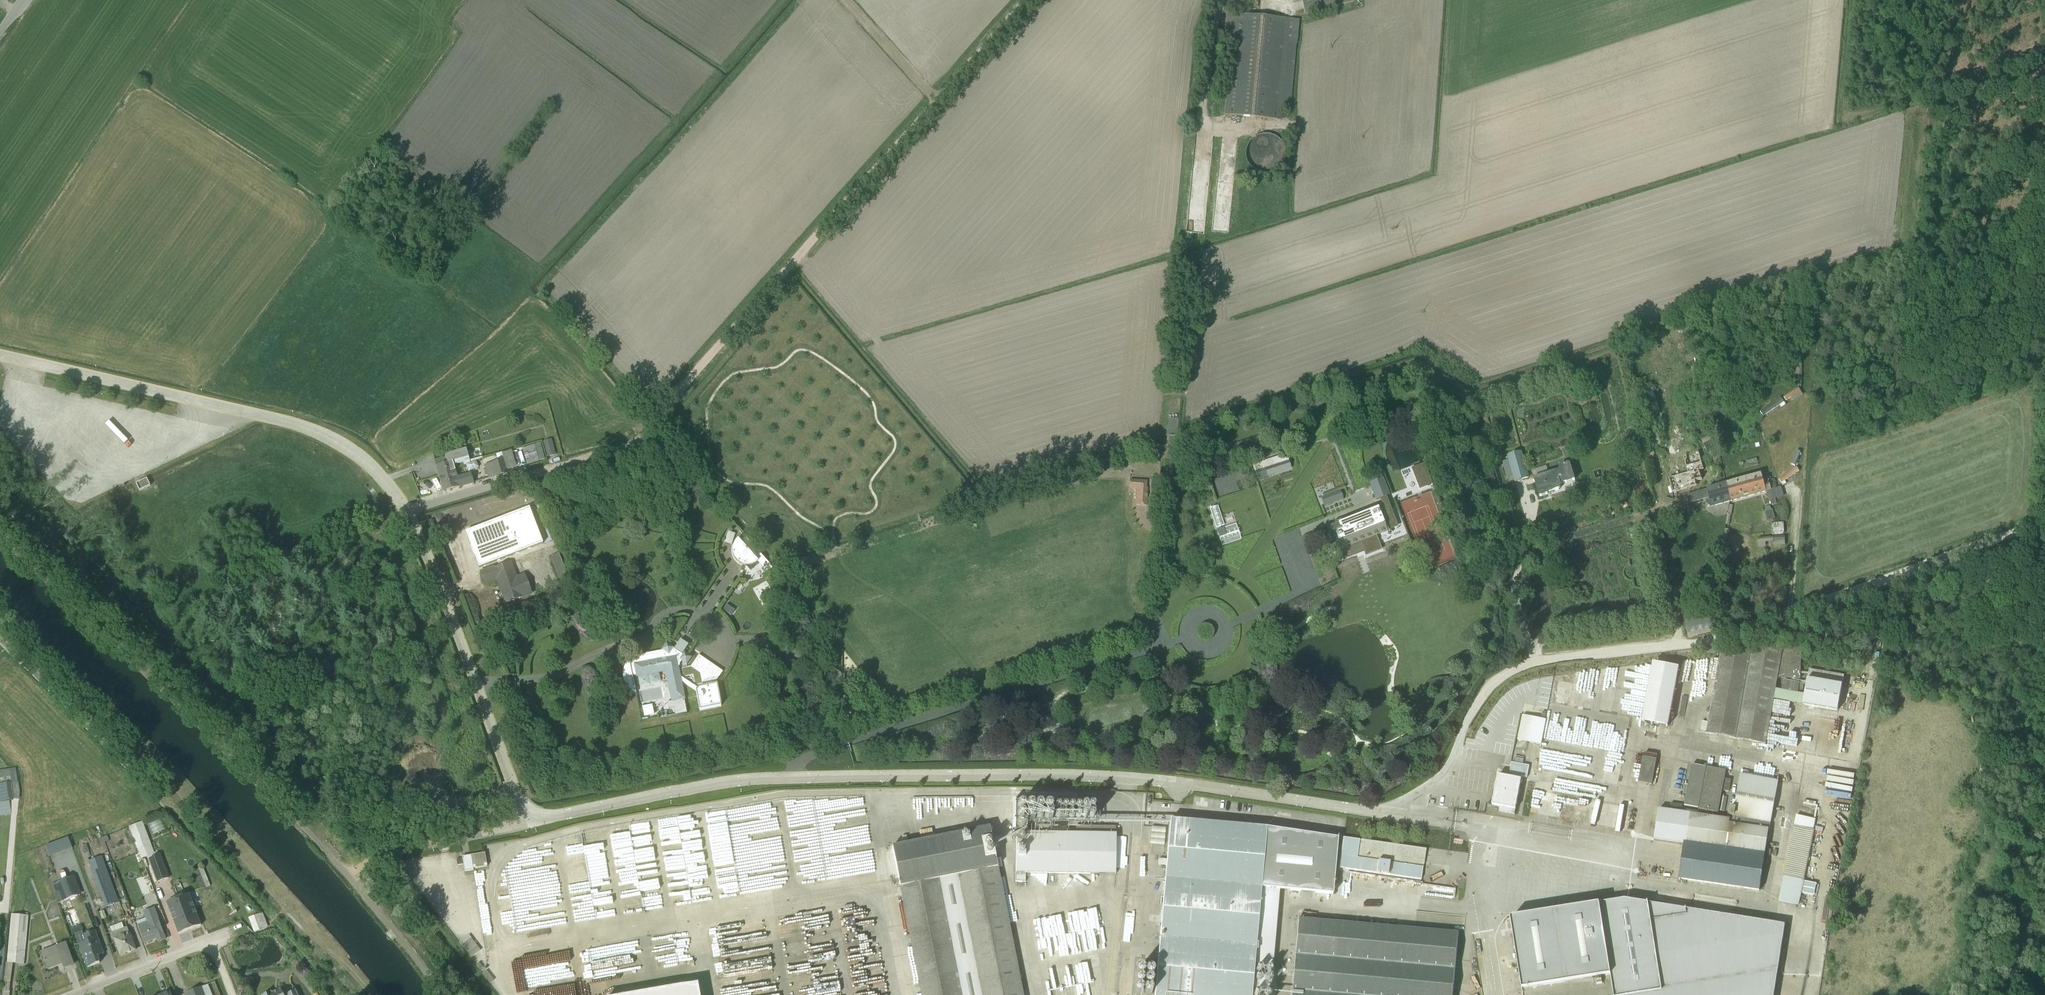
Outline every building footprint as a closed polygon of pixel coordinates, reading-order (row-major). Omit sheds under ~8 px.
[(1305,15),(1354,2),(1354,0),(1301,0),(1305,15)] [(1282,111),(1290,112),(1299,22),(1228,15),(1229,12),(1227,12),(1223,44),(1231,44),(1225,114),(1282,119),(1282,111)] [(1281,162),(1281,159),(1281,155),(1280,151),(1278,147),(1276,144),(1273,142),(1269,140),(1265,139),(1261,139),(1257,139),(1254,140),(1251,141),(1248,144),(1245,147),(1243,151),(1242,154),(1241,159),(1242,163),(1243,166),(1245,170),(1248,173),(1251,176),(1255,178),(1259,178),(1262,179),(1266,178),(1269,177),(1272,175),(1276,172),(1278,170),(1280,166),(1281,162)] [(1632,349),(1634,363),(1641,362),(1640,355),(1641,355),(1640,348),(1632,349)] [(1793,401),(1803,394),(1798,387),(1784,397),(1786,401),(1790,398),(1793,401)] [(1760,411),(1763,416),(1779,405),(1781,408),(1786,405),(1781,397),(1760,411)] [(555,455),(551,440),(543,442),(547,458),(555,455)] [(434,461),(438,476),(455,472),(455,471),(454,465),(463,463),(464,465),(465,464),(476,461),(482,458),(482,457),(469,461),(466,449),(445,455),(445,457),(434,461)] [(1801,452),(1797,450),(1791,464),(1795,466),(1801,452)] [(1514,477),(1515,481),(1529,477),(1522,452),(1507,455),(1508,459),(1501,461),(1506,479),(1514,477)] [(1261,462),(1267,477),(1291,468),(1287,453),(1261,462)] [(1759,465),(1757,458),(1739,463),(1741,470),(1759,465)] [(490,463),(495,477),(508,473),(503,459),(490,463)] [(479,468),(476,461),(465,464),(468,472),(479,468)] [(1576,480),(1570,462),(1558,466),(1559,469),(1548,473),(1546,466),(1532,470),(1534,478),(1533,478),(1539,498),(1556,492),(1555,490),(1561,489),(1562,486),(1561,485),(1576,480)] [(1797,467),(1778,479),(1783,486),(1786,483),(1785,481),(1799,471),(1797,467)] [(442,491),(473,483),(470,474),(457,477),(455,472),(438,476),(442,491)] [(1370,483),(1382,478),(1380,472),(1368,477),(1370,483)] [(1763,481),(1761,473),(1726,483),(1731,502),(1766,492),(1769,501),(1770,501),(1770,502),(1769,502),(1770,504),(1771,504),(1771,505),(1774,504),(1777,503),(1775,499),(1784,496),(1781,486),(1777,488),(1774,479),(1771,479),(1767,480),(1763,481)] [(1369,483),(1376,500),(1384,497),(1389,495),(1383,478),(1382,478),(1370,483),(1369,483)] [(140,491),(150,486),(146,479),(136,484),(140,491)] [(1146,488),(1147,480),(1130,479),(1130,481),(1128,481),(1128,487),(1129,487),(1129,489),(1136,490),(1135,504),(1147,505),(1148,488),(1146,488)] [(1711,507),(1731,502),(1726,483),(1686,494),(1689,503),(1708,498),(1711,507)] [(1344,486),(1322,494),(1323,497),(1321,497),(1324,506),(1343,499),(1340,490),(1346,488),(1344,486)] [(1216,527),(1224,524),(1218,505),(1210,508),(1216,527)] [(1374,537),(1387,531),(1381,518),(1379,519),(1375,509),(1342,521),(1342,522),(1327,528),(1328,531),(1327,531),(1333,547),(1307,557),(1308,560),(1335,549),(1336,552),(1362,541),(1374,537)] [(1765,512),(1768,521),(1774,519),(1771,510),(1765,512)] [(1217,529),(1222,545),(1241,539),(1236,523),(1217,529)] [(1773,535),(1784,534),(1783,523),(1772,523),(1773,535)] [(1725,529),(1721,549),(1725,550),(1725,549),(1729,549),(1731,542),(1729,542),(1730,538),(1728,538),(1729,529),(1725,529)] [(735,533),(728,531),(724,543),(731,545),(735,533)] [(1785,545),(1785,536),(1758,538),(1758,547),(1766,546),(1765,542),(1773,542),(1773,546),(1785,545)] [(1376,542),(1374,537),(1362,541),(1364,546),(1376,542)] [(741,542),(738,538),(736,540),(734,542),(733,546),(732,548),(732,552),(733,554),(734,557),(736,559),(738,562),(741,564),(744,564),(747,565),(751,564),(753,564),(757,561),(767,572),(773,567),(746,538),(741,542)] [(547,552),(553,550),(549,540),(543,542),(547,552)] [(471,550),(476,565),(498,557),(493,542),(471,550)] [(550,556),(562,587),(571,585),(558,553),(550,556)] [(524,598),(532,595),(524,574),(517,577),(511,562),(494,568),(494,566),(479,572),(484,585),(496,581),(505,604),(524,598)] [(1713,589),(1718,590),(1722,571),(1717,570),(1713,589)] [(1675,601),(1677,607),(1702,601),(1700,595),(1675,601)] [(726,608),(732,612),(739,600),(734,597),(726,608)] [(1689,638),(1714,632),(1706,603),(1682,610),(1689,638)] [(1751,618),(1760,615),(1756,603),(1747,606),(1751,618)] [(674,715),(687,713),(685,699),(682,682),(696,691),(700,710),(721,706),(716,684),(697,688),(680,677),(678,666),(679,666),(679,664),(681,661),(686,665),(692,657),(684,652),(682,655),(673,649),(674,648),(666,643),(661,650),(663,651),(635,657),(629,661),(626,665),(624,669),(623,671),(622,676),(624,683),(629,690),(635,694),(636,694),(633,677),(635,677),(635,678),(638,678),(640,688),(661,683),(659,674),(665,672),(671,702),(667,702),(668,708),(673,708),(674,715)] [(1802,644),(1722,647),(1706,734),(1766,745),(1774,699),(1803,704),(1802,705),(1838,711),(1844,675),(1809,669),(1806,685),(1800,684),(1800,683),(1783,680),(1781,691),(1776,689),(1777,679),(1801,679),(1801,666),(1802,644)] [(722,671),(699,655),(691,666),(687,667),(686,665),(681,666),(683,677),(693,675),(695,684),(715,681),(722,671)] [(1642,722),(1668,727),(1679,668),(1653,663),(1642,722)] [(644,717),(654,715),(652,705),(642,706),(644,717)] [(1522,715),(1517,740),(1530,743),(1535,718),(1522,715)] [(1520,779),(1523,765),(1522,765),(1523,759),(1523,757),(1515,755),(1515,758),(1514,764),(1512,763),(1509,777),(1498,775),(1492,805),(1500,807),(1499,812),(1514,815),(1521,779),(1520,779)] [(1643,757),(1638,782),(1652,785),(1656,759),(1643,757)] [(1692,765),(1684,806),(1698,809),(1718,813),(1726,771),(1706,767),(1692,765)] [(20,799),(15,769),(0,771),(0,802),(20,799)] [(1735,817),(1734,824),(1730,823),(1730,819),(1659,809),(1654,840),(1684,845),(1678,880),(1687,881),(1686,886),(1696,888),(1697,882),(1759,892),(1763,864),(1768,864),(1768,858),(1764,858),(1765,854),(1769,830),(1779,781),(1741,774),(1736,801),(1733,800),(1732,808),(1730,807),(1728,816),(1734,817),(1735,817)] [(710,836),(715,878),(737,876),(739,894),(751,888),(744,884),(748,875),(757,874),(754,845),(769,872),(785,863),(771,857),(761,838),(756,838),(755,831),(763,812),(764,821),(771,821),(768,829),(764,822),(766,833),(769,831),(771,842),(778,826),(767,806),(726,811),(728,823),(717,829),(720,835),(710,836)] [(1796,815),(1778,902),(1799,906),(1801,893),(1813,895),(1815,884),(1803,881),(1814,830),(1813,829),(1815,819),(1796,815)] [(148,823),(153,833),(166,827),(161,817),(148,823)] [(668,825),(658,827),(667,884),(676,882),(679,894),(670,896),(671,903),(699,898),(696,896),(699,892),(698,885),(705,884),(709,880),(704,876),(707,873),(704,851),(699,852),(698,846),(690,840),(689,840),(681,833),(699,829),(698,819),(678,823),(677,817),(667,819),(668,825)] [(1267,828),(1170,820),(1167,860),(1158,859),(1158,865),(1166,866),(1155,994),(1269,994),(1272,965),(1254,965),(1267,828)] [(129,827),(153,891),(167,886),(142,822),(129,827)] [(616,834),(610,834),(619,897),(631,895),(633,909),(663,905),(652,829),(646,830),(645,822),(615,827),(616,834)] [(100,910),(119,903),(90,826),(77,831),(101,898),(96,900),(100,910)] [(1017,832),(1015,881),(1026,881),(1026,873),(1116,875),(1116,834),(1115,826),(1068,826),(1067,833),(1050,832),(1050,826),(1035,826),(1034,832),(1017,832)] [(1150,844),(1164,845),(1166,827),(1152,826),(1150,844)] [(989,829),(892,847),(921,994),(1022,994),(989,829)] [(49,857),(72,849),(68,838),(45,846),(49,857)] [(1425,850),(1343,838),(1339,868),(1421,880),(1425,850)] [(176,844),(175,840),(155,847),(155,849),(153,850),(155,853),(165,849),(174,846),(182,868),(186,866),(180,848),(177,849),(176,845),(176,844)] [(164,862),(177,858),(173,848),(160,852),(164,862)] [(487,867),(485,854),(462,857),(464,872),(474,871),(473,869),(487,867)] [(805,859),(795,861),(799,879),(811,877),(810,873),(816,872),(816,873),(821,872),(820,867),(806,869),(805,859)] [(202,889),(210,886),(203,867),(195,871),(202,889)] [(122,878),(130,875),(128,869),(120,873),(122,878)] [(16,882),(24,880),(24,881),(30,879),(29,876),(28,876),(27,873),(23,874),(24,877),(23,878),(22,873),(17,874),(18,874),(14,875),(16,882)] [(58,903),(81,895),(74,877),(51,885),(58,903)] [(152,903),(156,902),(152,892),(148,894),(152,903)] [(1511,918),(1522,994),(1774,994),(1785,924),(1626,899),(1511,918)] [(178,935),(199,927),(190,904),(181,907),(182,908),(170,912),(172,917),(178,935)] [(157,943),(166,939),(154,908),(143,912),(145,919),(136,922),(144,944),(156,939),(157,943)] [(1092,908),(1049,914),(1055,954),(1062,953),(1062,954),(1098,949),(1092,908)] [(249,919),(254,933),(268,928),(262,913),(249,919)] [(25,965),(25,964),(24,964),(25,956),(26,956),(28,938),(26,938),(28,916),(11,915),(7,963),(6,963),(3,994),(10,994),(13,963),(18,964),(18,965),(25,965)] [(1292,994),(1453,994),(1458,932),(1298,918),(1292,994)] [(53,934),(64,930),(60,919),(49,923),(53,934)] [(120,956),(135,951),(132,943),(134,940),(132,936),(131,935),(130,933),(129,933),(127,927),(123,928),(122,923),(110,927),(112,933),(114,939),(113,939),(114,942),(113,942),(114,947),(116,946),(120,956)] [(78,945),(87,968),(100,964),(97,957),(103,955),(95,931),(83,935),(82,932),(75,934),(79,945),(78,945)] [(64,969),(73,966),(64,944),(55,947),(53,939),(39,944),(42,952),(41,952),(47,969),(62,964),(64,969)] [(467,955),(477,947),(471,939),(461,947),(467,955)] [(584,976),(592,974),(587,948),(579,950),(584,976)] [(1815,962),(1815,968),(1822,969),(1824,954),(1811,952),(1810,961),(1815,962)] [(511,962),(516,992),(532,989),(533,994),(576,994),(571,969),(546,973),(544,961),(539,961),(538,957),(511,962)] [(1060,965),(1063,986),(1048,989),(1049,994),(1087,994),(1085,983),(1093,982),(1092,969),(1088,969),(1087,961),(1060,965)] [(1808,967),(1807,974),(1822,976),(1822,972),(1811,971),(1811,967),(1808,967)] [(313,976),(309,971),(303,977),(307,981),(313,976)] [(490,984),(493,981),(486,972),(483,974),(490,984)] [(698,984),(627,994),(700,994),(698,984)]
